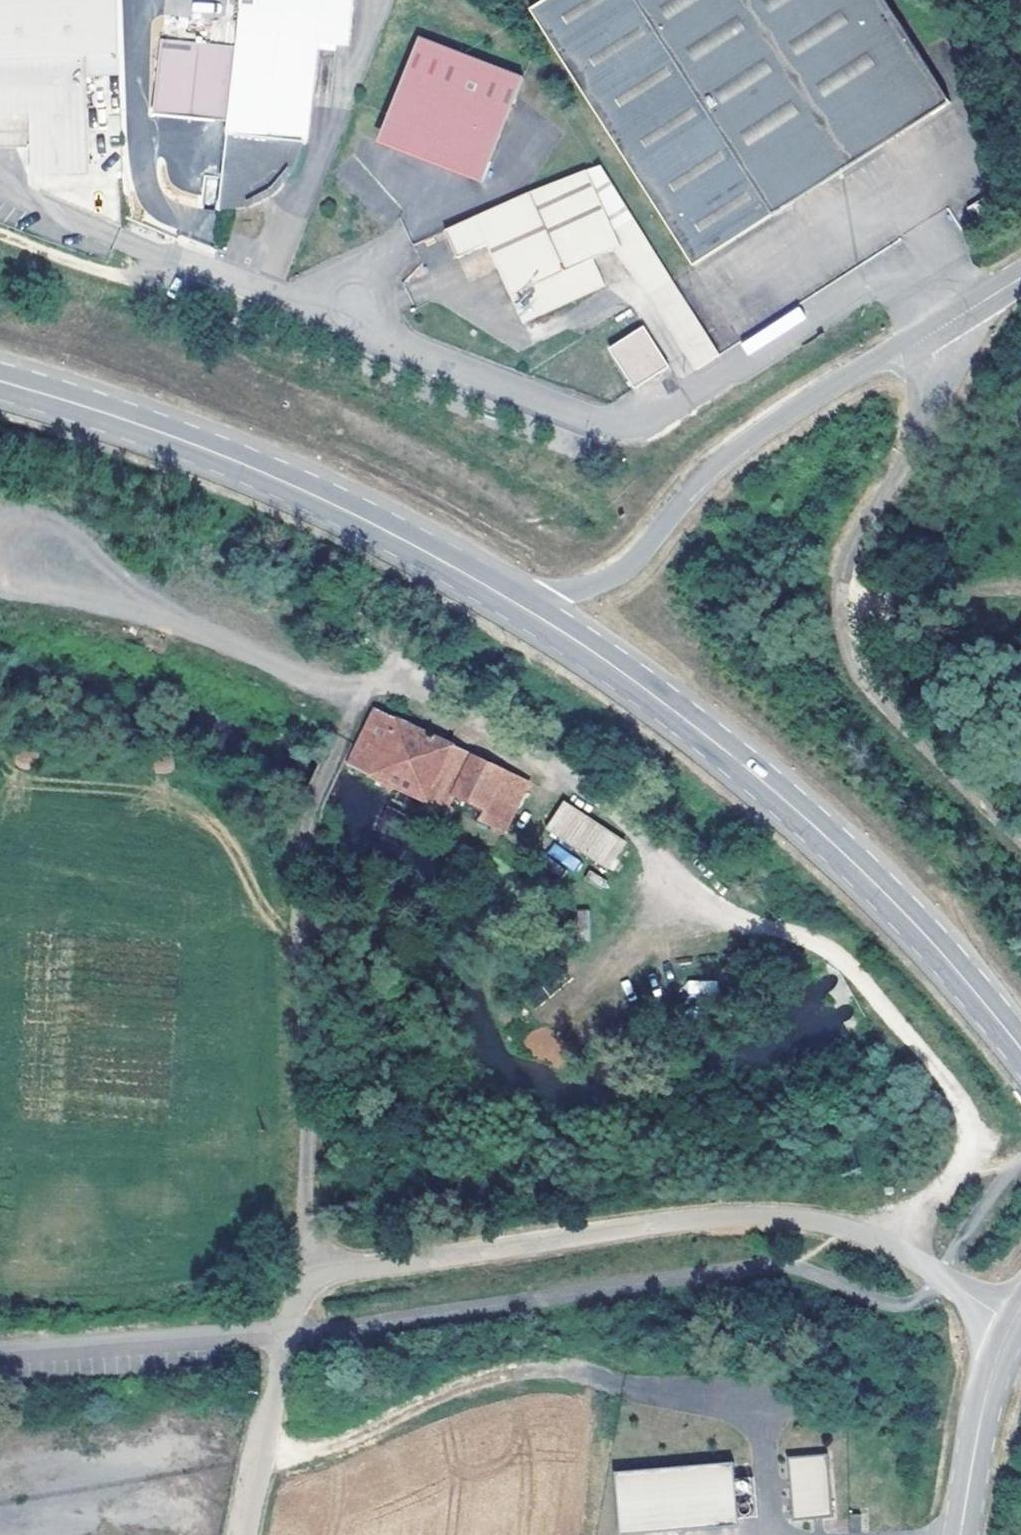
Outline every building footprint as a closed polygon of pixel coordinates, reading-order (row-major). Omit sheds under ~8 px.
[(123,0),(0,0),(0,113),(35,112),(37,173),(96,171),(91,74),(125,72),(123,0)] [(241,47),(234,122),(227,207),(242,207),(254,204),(268,198),(275,193),(282,187),(288,180),(292,172),(297,162),(300,146),(307,147),(318,47),(353,50),(358,0),(262,0),(261,13),(245,6),(241,47)] [(551,33),(628,154),(697,263),(951,102),(916,48),(885,0),(543,0),(533,6),(551,33)] [(191,14),(214,13),(214,1),(191,1),(191,14)] [(490,181),(532,74),(425,33),(387,131),(432,148),(437,136),(466,146),(490,181)] [(234,122),(241,47),(167,40),(161,104),(169,116),(234,122)] [(160,115),(169,116),(161,104),(160,115)] [(384,140),(490,181),(466,146),(437,136),(432,148),(387,131),(384,140)] [(529,193),(450,229),(462,257),(494,242),(530,321),(612,284),(600,257),(622,247),(628,244),(622,229),(609,202),(594,167),(529,193)] [(609,202),(622,229),(638,220),(623,195),(609,202)] [(980,225),(995,216),(984,198),(969,208),(980,225)] [(638,220),(622,229),(628,244),(622,247),(700,369),(723,355),(638,220)] [(636,388),(670,366),(645,327),(610,348),(636,388)] [(505,832),(529,780),(377,709),(352,766),(431,803),(446,810),(453,796),(485,811),(481,821),(505,832)] [(551,827),(598,859),(617,837),(566,804),(551,827)] [(617,837),(598,859),(608,865),(624,841),(617,837)] [(590,939),(589,909),(578,909),(579,939),(590,939)] [(687,979),(686,995),(716,996),(717,981),(687,979)] [(830,1461),(790,1465),(795,1524),(834,1521),(830,1461)] [(614,1482),(618,1534),(720,1534),(738,1533),(733,1472),(614,1482)]
